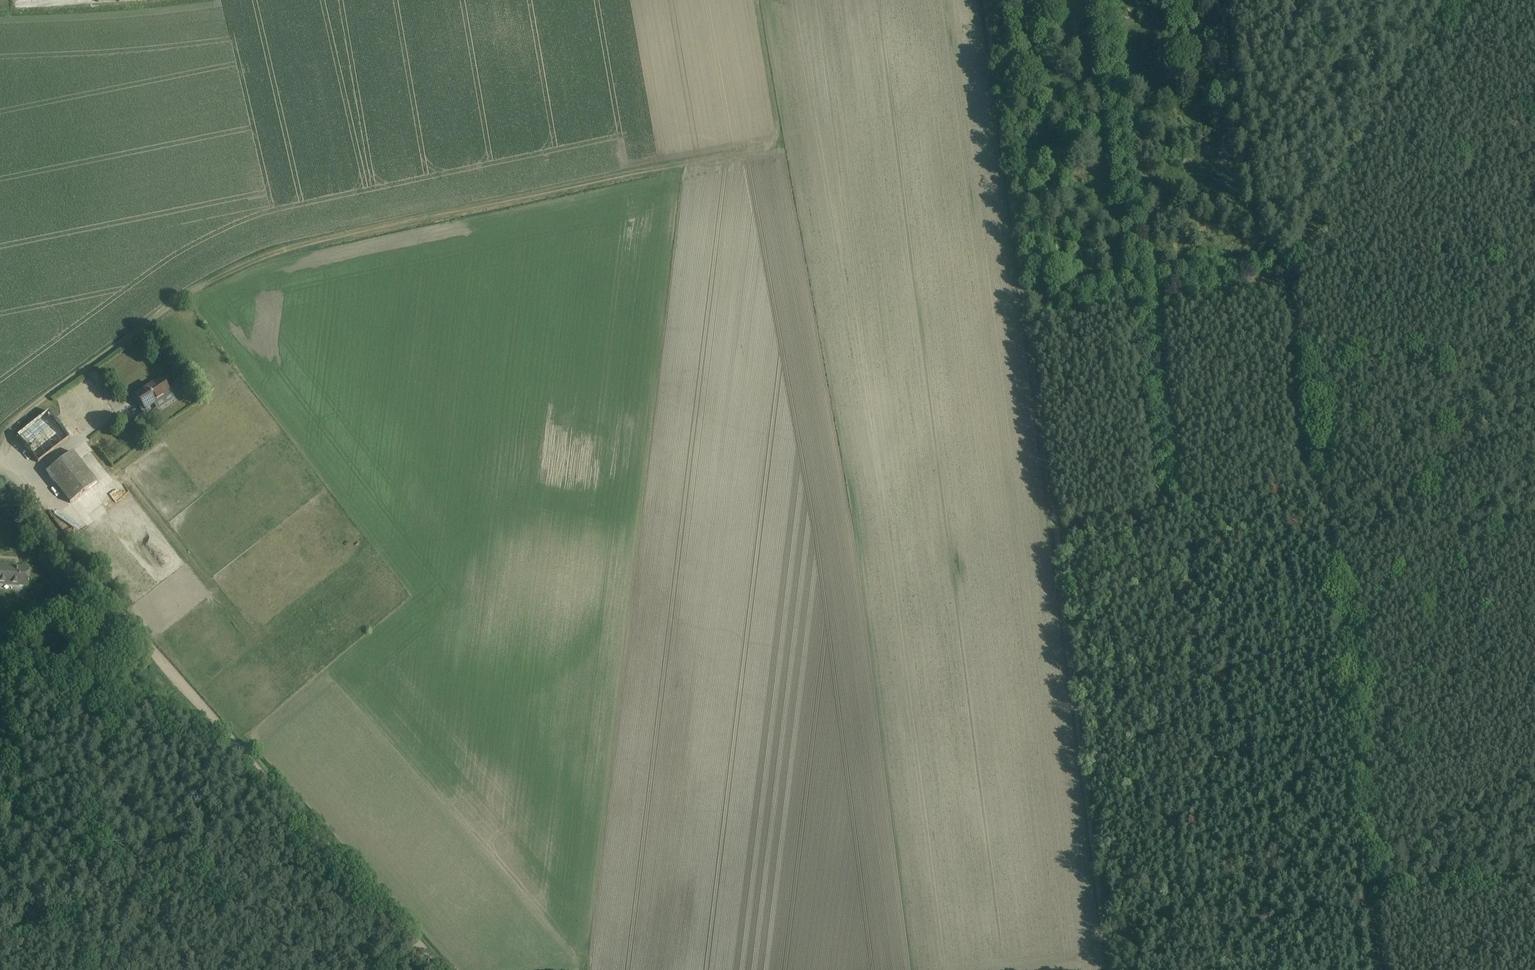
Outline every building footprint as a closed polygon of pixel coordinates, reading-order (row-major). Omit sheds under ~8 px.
[(136,415),(145,410),(170,392),(161,378),(145,388),(144,387),(139,391),(139,392),(127,400),(127,401),(135,396),(144,409),(136,414),(136,415)] [(49,411),(17,436),(38,463),(69,438),(49,411)] [(46,473),(70,503),(96,482),(72,452),(46,473)] [(28,578),(28,568),(0,567),(0,583),(27,585),(28,578)] [(39,602),(32,610),(39,616),(46,609),(39,602)]
